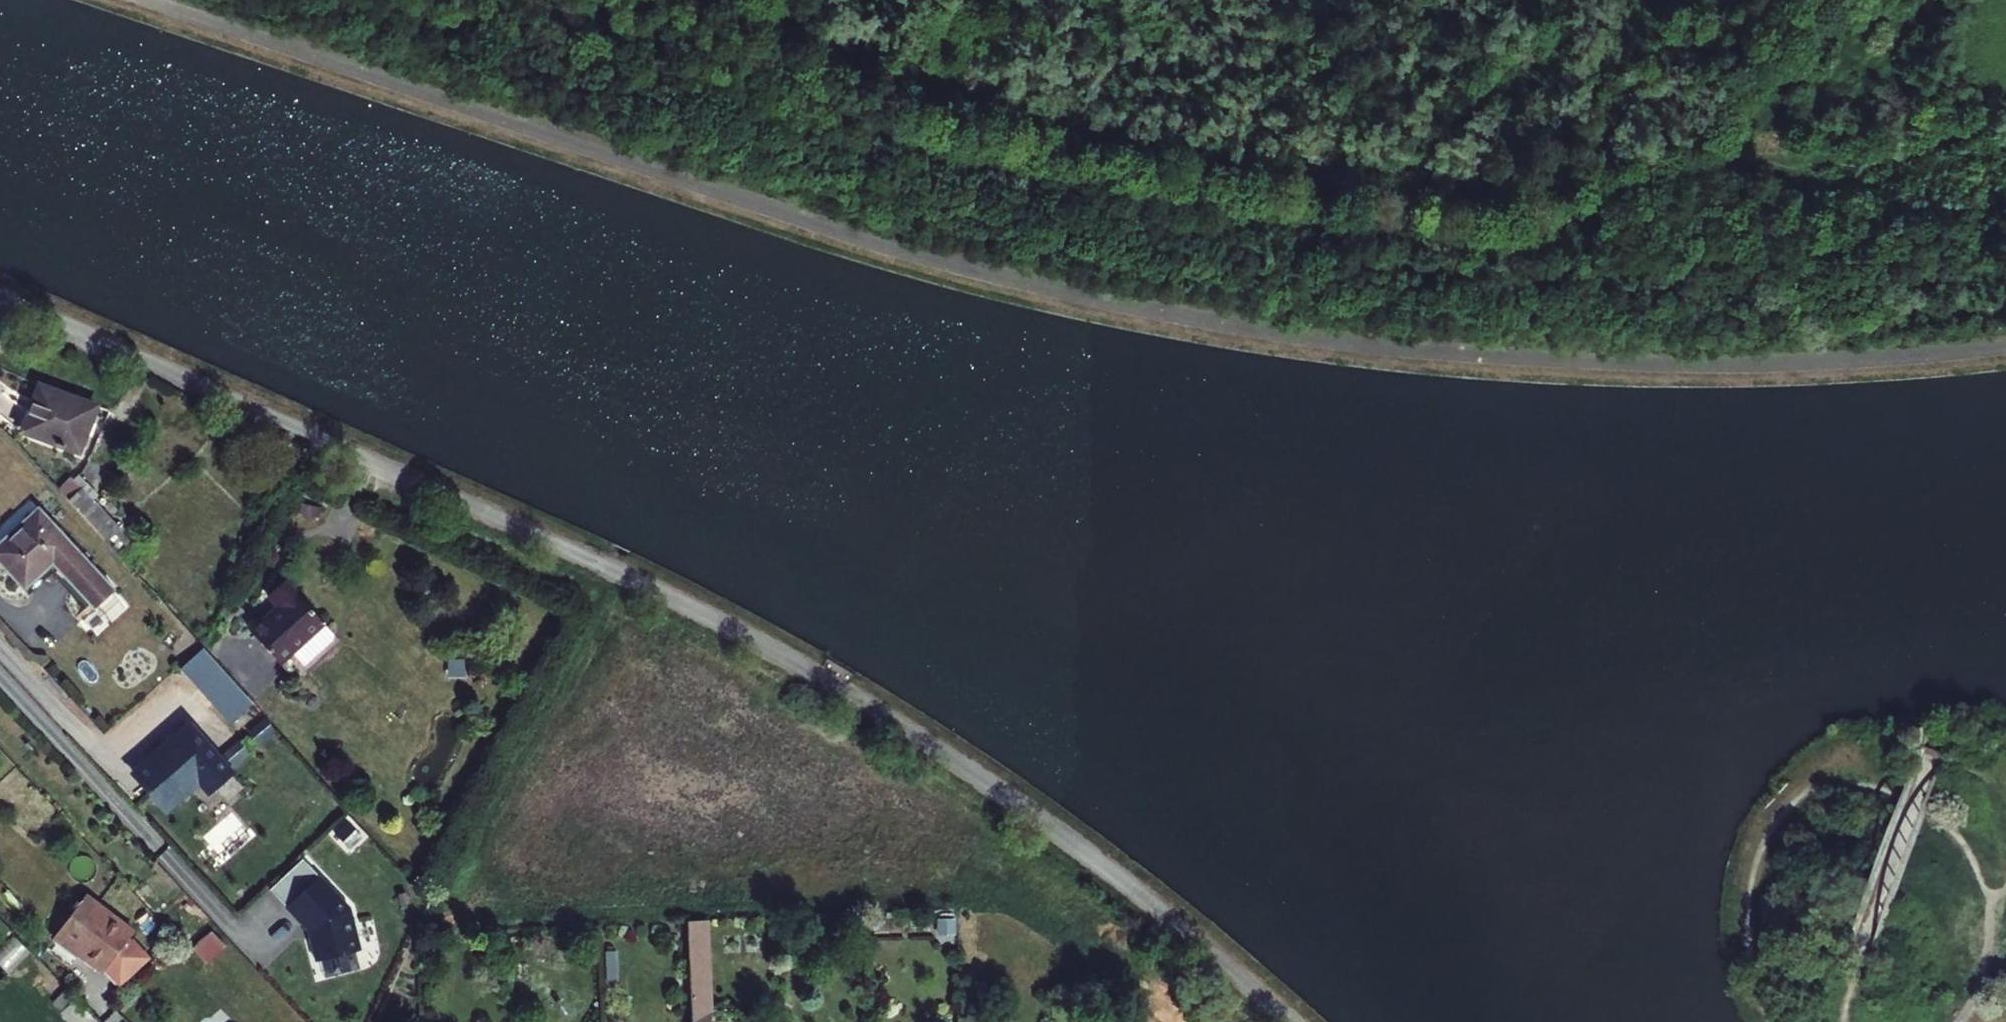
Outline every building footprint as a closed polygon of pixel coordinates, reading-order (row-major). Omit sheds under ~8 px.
[(94,406),(38,386),(22,430),(77,450),(94,406)] [(118,529),(70,478),(57,491),(104,542),(118,529)] [(36,507),(0,540),(0,564),(23,587),(51,561),(92,607),(112,589),(36,507)] [(326,619),(326,614),(317,606),(273,568),(258,585),(269,595),(270,601),(263,608),(256,609),(245,622),(278,651),(288,640),(300,649),(326,619)] [(446,677),(466,677),(466,657),(446,657),(446,677)] [(230,766),(190,721),(134,770),(167,807),(201,777),(208,786),(230,766)] [(349,904),(317,871),(284,903),(300,920),(307,920),(310,929),(306,930),(310,954),(354,950),(349,904)] [(87,896),(84,901),(102,915),(106,911),(87,896)] [(146,958),(128,937),(133,931),(106,911),(102,915),(84,901),(56,937),(79,954),(80,952),(103,969),(105,967),(119,983),(146,958)] [(705,948),(703,913),(683,914),(685,948),(705,948)] [(211,931),(193,948),(205,962),(224,945),(211,931)] [(7,974),(29,954),(14,938),(0,950),(0,966),(7,974)] [(688,1006),(708,1005),(705,948),(685,948),(688,1006)] [(73,998),(59,1013),(68,1021),(97,1021),(73,998)] [(708,1005),(688,1006),(689,1021),(709,1021),(708,1005)]
